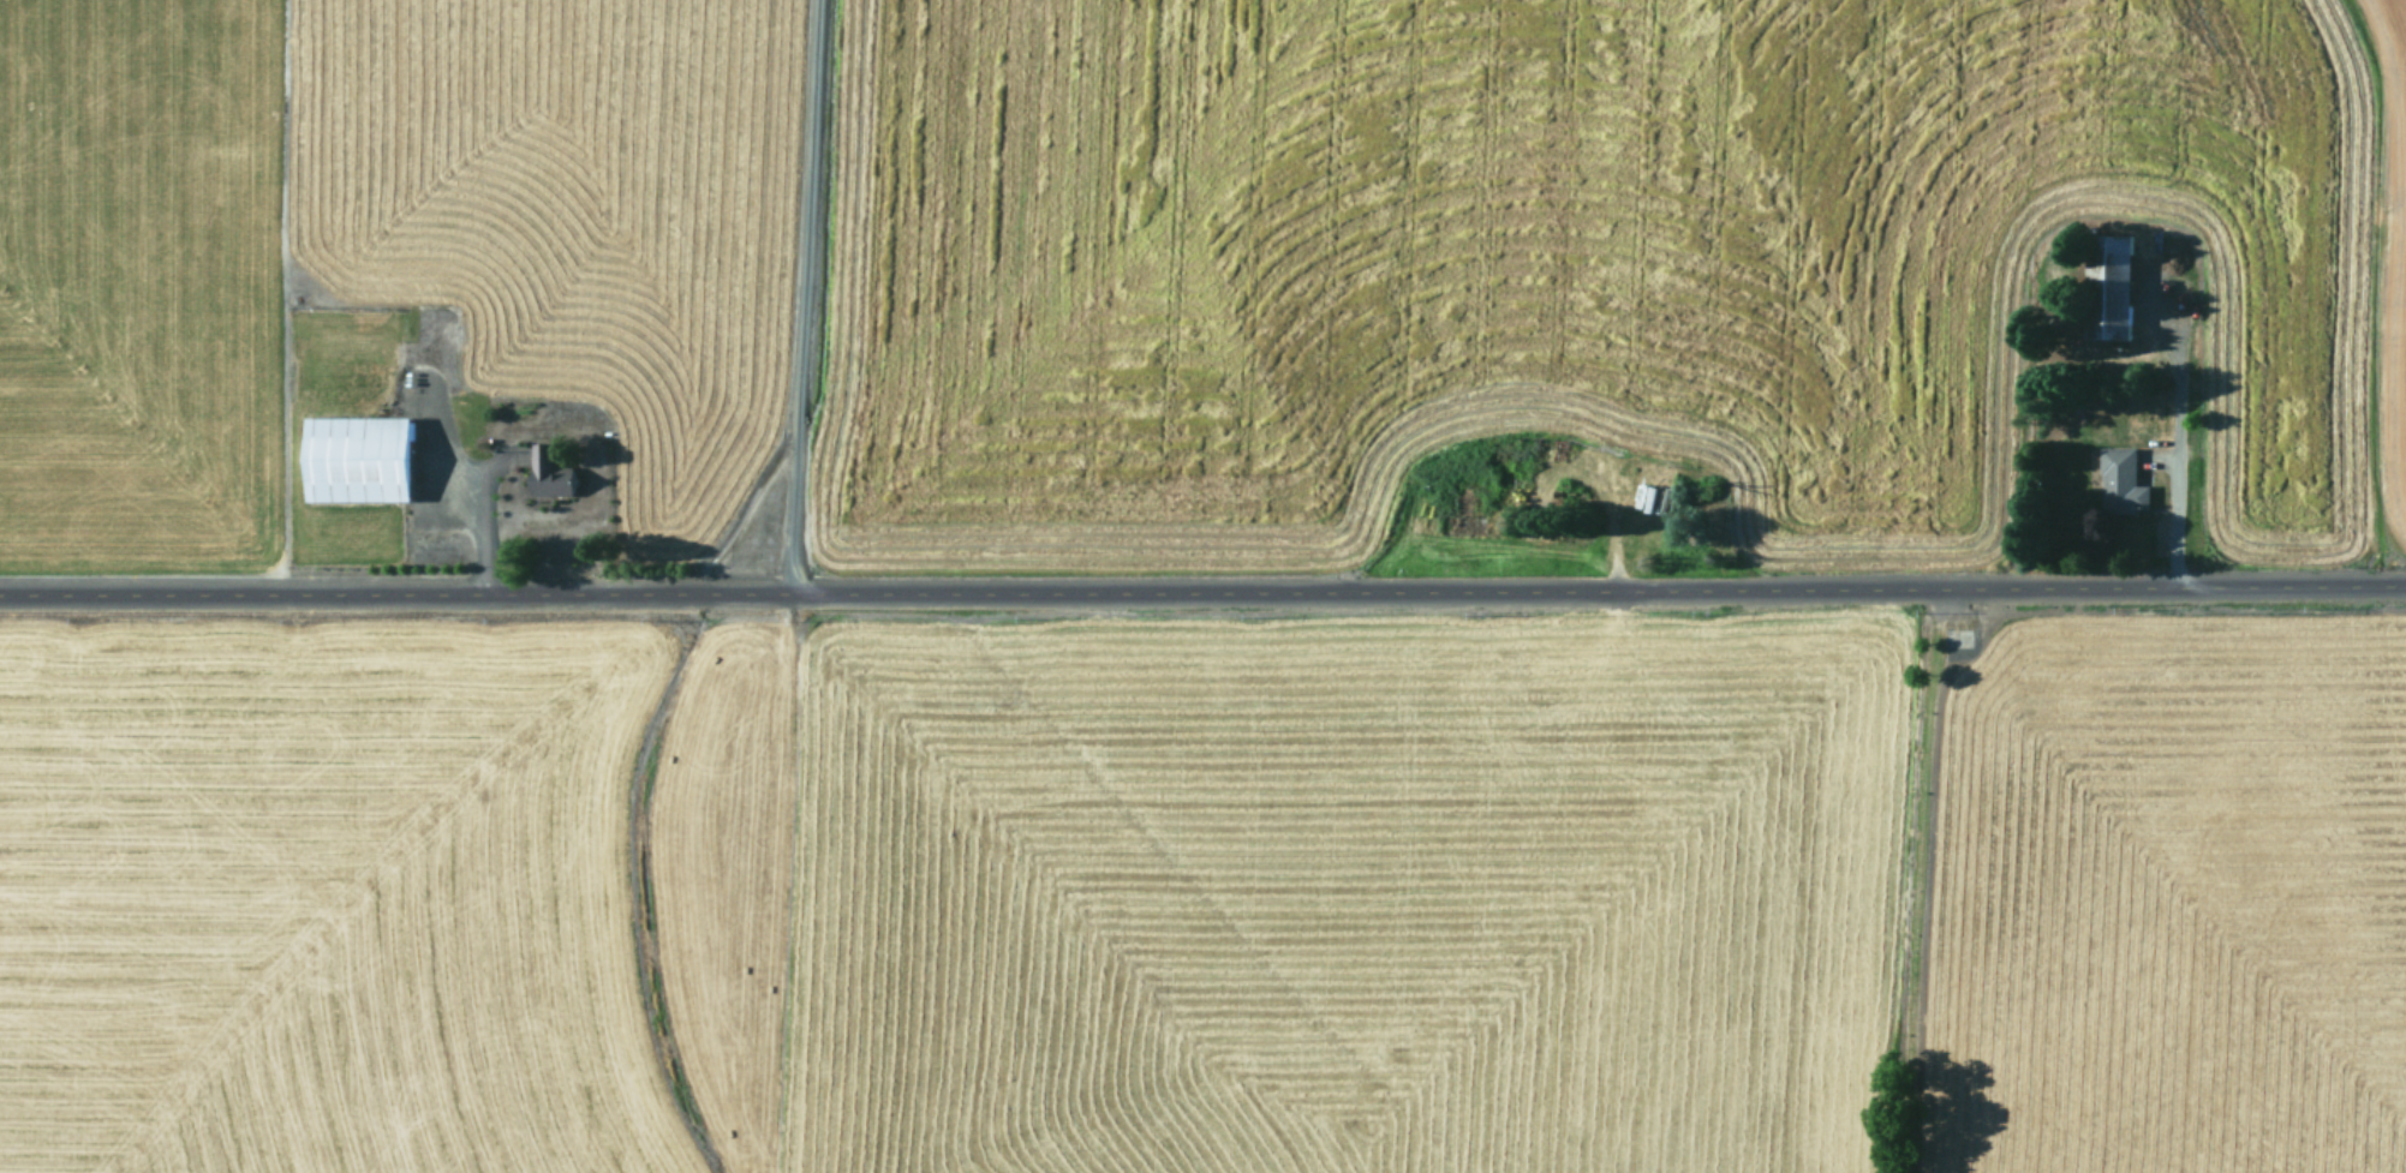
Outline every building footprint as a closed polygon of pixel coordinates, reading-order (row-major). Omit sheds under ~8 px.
[(558,444),(534,444),(535,496),(579,495),(578,466),(559,467),(558,444)]
